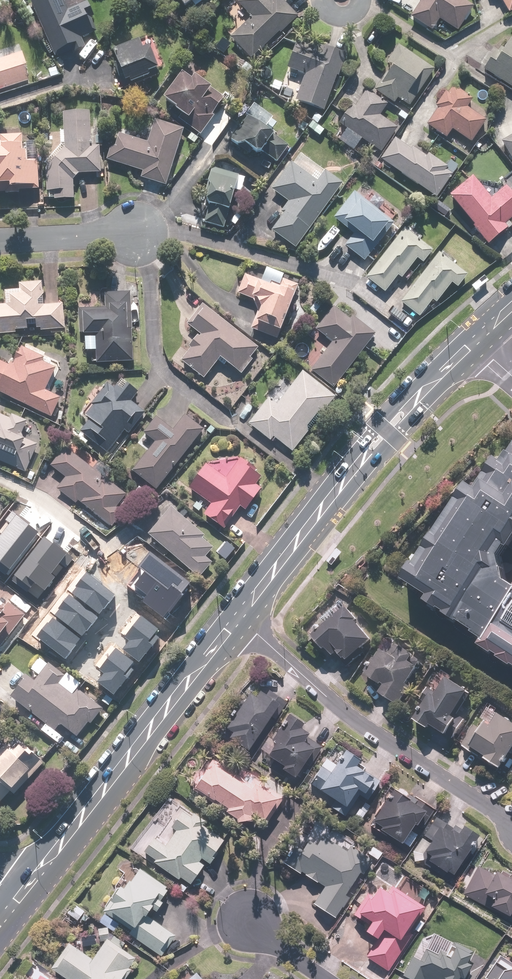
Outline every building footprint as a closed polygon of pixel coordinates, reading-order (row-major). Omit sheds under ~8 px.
[(55,59),(72,51),(73,54),(85,49),(81,39),(96,33),(91,19),(93,18),(87,3),(68,11),(63,0),(29,0),(55,59)] [(184,11),(199,0),(177,0),(184,11)] [(251,60),(279,34),(280,35),(298,18),(284,3),(285,2),(283,0),(241,0),(237,4),(251,19),(230,39),(251,60)] [(462,0),(418,0),(421,2),(410,19),(432,33),(439,21),(457,33),(473,8),(462,0)] [(508,14),(511,12),(511,0),(500,0),(508,14)] [(483,71),(511,90),(511,40),(511,39),(508,44),(507,43),(503,49),(504,50),(504,51),(500,49),(497,53),(495,52),(483,71)] [(148,76),(158,72),(148,49),(143,51),(138,40),(112,51),(117,64),(113,65),(124,90),(132,87),(131,86),(149,78),(148,76)] [(295,102),(323,113),(336,78),(338,78),(346,57),(330,51),(328,55),(297,43),(287,70),(304,77),(295,102)] [(397,100),(409,108),(434,71),(398,47),(386,64),(391,67),(374,92),(393,105),(397,100)] [(29,83),(25,71),(27,71),(22,54),(0,61),(0,92),(29,83)] [(178,121),(200,136),(214,117),(212,116),(224,99),(206,86),(205,86),(194,78),(191,82),(181,76),(163,102),(176,111),(175,112),(181,117),(178,121)] [(437,110),(426,126),(446,140),(452,131),(471,144),(486,122),(467,109),(472,101),(453,87),(447,95),(445,94),(435,108),(437,110)] [(381,154),(397,129),(380,117),(387,106),(366,91),(355,107),(352,106),(339,125),(347,130),(339,142),(353,152),(361,140),(381,154)] [(45,170),(46,193),(54,193),(54,201),(74,200),(73,182),(78,175),(100,174),(99,148),(91,148),(89,114),(62,115),(64,149),(45,170)] [(289,148),(248,118),(230,143),(236,148),(244,147),(256,156),(261,155),(261,154),(276,165),(289,148)] [(140,179),(165,187),(183,131),(154,122),(147,144),(119,135),(114,148),(110,150),(106,162),(142,173),(140,179)] [(5,194),(5,196),(19,195),(19,192),(39,191),(37,162),(26,162),(25,154),(21,154),(21,148),(22,148),(22,136),(0,137),(0,143),(0,194),(5,194)] [(501,143),(511,162),(511,137),(501,143)] [(395,140),(380,161),(436,199),(452,176),(446,171),(447,169),(428,155),(426,158),(412,148),(410,151),(395,140)] [(271,232),(295,250),(342,185),(325,172),(324,173),(300,155),(293,164),(291,162),(285,169),(286,170),(271,191),(288,203),(280,214),(283,216),(271,232)] [(204,225),(223,230),(234,192),(241,193),(244,180),(238,178),(238,177),(215,171),(211,173),(204,196),(207,197),(205,203),(208,208),(204,225)] [(488,246),(508,229),(505,226),(511,220),(511,197),(505,188),(490,200),(472,178),(449,198),(474,227),(472,228),(477,233),(476,234),(479,237),(480,237),(488,246)] [(344,247),(364,262),(394,225),(354,194),(333,220),(353,236),(344,247)] [(404,230),(365,279),(384,294),(397,277),(401,280),(416,260),(422,265),(432,252),(404,230)] [(438,255),(400,304),(419,319),(432,302),(436,305),(451,285),(457,289),(467,277),(438,255)] [(235,294),(252,301),(256,311),(249,329),(278,340),(298,285),(280,279),(277,285),(267,281),(266,284),(242,275),(235,294)] [(35,332),(64,330),(62,304),(44,305),(42,281),(19,283),(19,288),(3,289),(4,303),(0,304),(0,335),(28,333),(27,322),(34,321),(35,332)] [(130,309),(130,293),(104,292),(104,305),(99,305),(99,309),(79,309),(78,335),(95,335),(94,362),(131,363),(132,332),(126,332),(127,309),(130,309)] [(257,348),(201,305),(186,325),(198,334),(188,347),(190,349),(180,361),(203,379),(219,358),(240,375),(252,360),(250,358),(257,348)] [(309,371),(332,388),(375,334),(352,316),(349,320),(333,307),(315,330),(331,343),(309,371)] [(55,369),(42,363),(43,359),(21,348),(13,367),(0,361),(0,395),(51,418),(60,398),(45,391),(55,369)] [(335,398),(300,371),(275,404),(267,398),(247,425),(269,442),(273,437),(293,453),(335,398)] [(88,421),(79,431),(106,453),(124,431),(127,435),(145,412),(131,401),(139,392),(121,377),(112,387),(107,383),(99,394),(97,392),(90,401),(92,403),(82,415),(88,421)] [(26,474),(39,444),(20,437),(26,422),(10,415),(9,418),(0,414),(0,463),(26,474)] [(157,490),(204,430),(185,415),(174,430),(156,416),(141,434),(152,442),(131,469),(157,490)] [(511,660),(511,581),(506,577),(501,553),(507,544),(510,546),(511,544),(511,439),(500,458),(495,455),(476,484),(468,479),(404,576),(430,593),(427,597),(487,636),(484,642),(511,660)] [(116,509),(127,494),(104,478),(110,469),(98,460),(92,468),(66,449),(51,469),(64,479),(57,488),(110,528),(121,513),(116,509)] [(244,511),(261,487),(257,484),(261,478),(253,472),(255,469),(239,457),(224,478),(206,465),(189,488),(211,504),(203,516),(218,527),(222,522),(226,525),(239,507),(244,511)] [(169,506),(145,534),(199,579),(213,563),(206,557),(213,549),(201,539),(204,536),(169,506)] [(8,572),(38,532),(15,514),(0,534),(0,567),(8,572)] [(10,579),(28,595),(30,592),(38,599),(73,559),(55,543),(52,546),(45,539),(10,579)] [(137,572),(124,584),(162,622),(175,609),(173,607),(188,593),(148,552),(132,567),(137,572)] [(72,591),(99,613),(115,593),(88,571),(72,591)] [(53,614),(81,636),(97,616),(69,595),(53,614)] [(28,612),(21,606),(11,600),(7,606),(0,601),(0,649),(28,612)] [(358,620),(346,606),(310,636),(323,652),(327,649),(334,657),(336,655),(343,664),(371,640),(356,622),(358,620)] [(52,617),(37,637),(65,658),(80,638),(52,617)] [(130,641),(123,649),(140,661),(159,637),(155,634),(158,630),(141,617),(125,637),(130,641)] [(406,684),(417,669),(408,663),(413,657),(395,644),(388,654),(385,652),(366,678),(380,688),(377,693),(395,706),(409,687),(406,684)] [(104,673),(98,681),(115,694),(133,669),(130,666),(133,662),(116,649),(100,670),(104,673)] [(26,675),(9,699),(56,733),(60,728),(74,738),(85,724),(89,727),(103,708),(77,689),(81,683),(65,671),(62,674),(39,657),(29,670),(36,674),(32,680),(26,675)] [(470,693),(447,678),(449,675),(438,668),(409,712),(415,716),(411,721),(428,732),(430,728),(445,738),(457,720),(454,718),(470,693)] [(250,754),(286,703),(269,690),(264,696),(259,693),(255,700),(248,695),(224,729),(231,734),(227,739),(250,754)] [(511,751),(511,723),(488,706),(461,746),(471,753),(473,749),(485,757),(483,759),(499,770),(511,751)] [(301,780),(323,748),(306,737),(306,735),(298,730),(302,725),(287,715),(279,729),(277,727),(261,752),(266,755),(265,757),(273,763),(268,771),(294,788),(300,779),(301,780)] [(15,743),(12,748),(7,744),(0,752),(0,803),(10,792),(13,794),(39,763),(15,743)] [(360,761),(334,744),(307,785),(316,791),(313,797),(346,819),(352,809),(350,808),(358,797),(367,802),(379,784),(362,773),(364,769),(358,765),(360,761)] [(242,780),(213,761),(194,792),(245,825),(251,815),(264,824),(281,797),(246,774),(242,780)] [(408,849),(433,811),(417,800),(413,807),(409,804),(411,800),(389,786),(381,799),(386,802),(372,823),(374,824),(372,828),(399,846),(400,843),(408,849)] [(154,860),(151,864),(177,883),(179,880),(188,887),(204,866),(199,863),(201,860),(208,865),(224,843),(202,827),(205,824),(192,815),(189,819),(181,813),(170,827),(175,831),(165,845),(155,838),(144,853),(154,860)] [(458,833),(434,819),(423,838),(430,842),(419,861),(445,877),(446,874),(454,878),(468,854),(471,855),(480,840),(461,828),(458,833)] [(323,887),(312,905),(336,920),(372,862),(348,846),(346,850),(315,831),(292,868),(323,887)] [(166,889),(167,887),(131,863),(118,884),(120,886),(98,920),(114,931),(118,924),(127,930),(125,934),(163,959),(178,937),(147,917),(153,908),(157,910),(163,902),(161,900),(168,891),(166,889)] [(462,895),(511,921),(511,875),(504,871),(501,875),(495,871),(493,875),(477,867),(462,895)] [(425,908),(391,886),(386,893),(378,888),(371,899),(366,895),(353,917),(361,922),(362,920),(369,924),(352,950),(391,974),(409,945),(404,941),(425,908)] [(49,969),(63,978),(124,978),(137,961),(105,940),(92,959),(68,942),(49,969)] [(468,955),(451,948),(449,955),(437,950),(435,954),(425,950),(420,962),(410,958),(402,977),(407,978),(458,978),(459,978),(462,978),(468,965),(464,963),(468,955)] [(499,955),(483,978),(511,978),(511,963),(499,955)] [(40,966),(31,978),(58,978),(40,966)] [(193,971),(185,978),(201,978),(193,971)]
